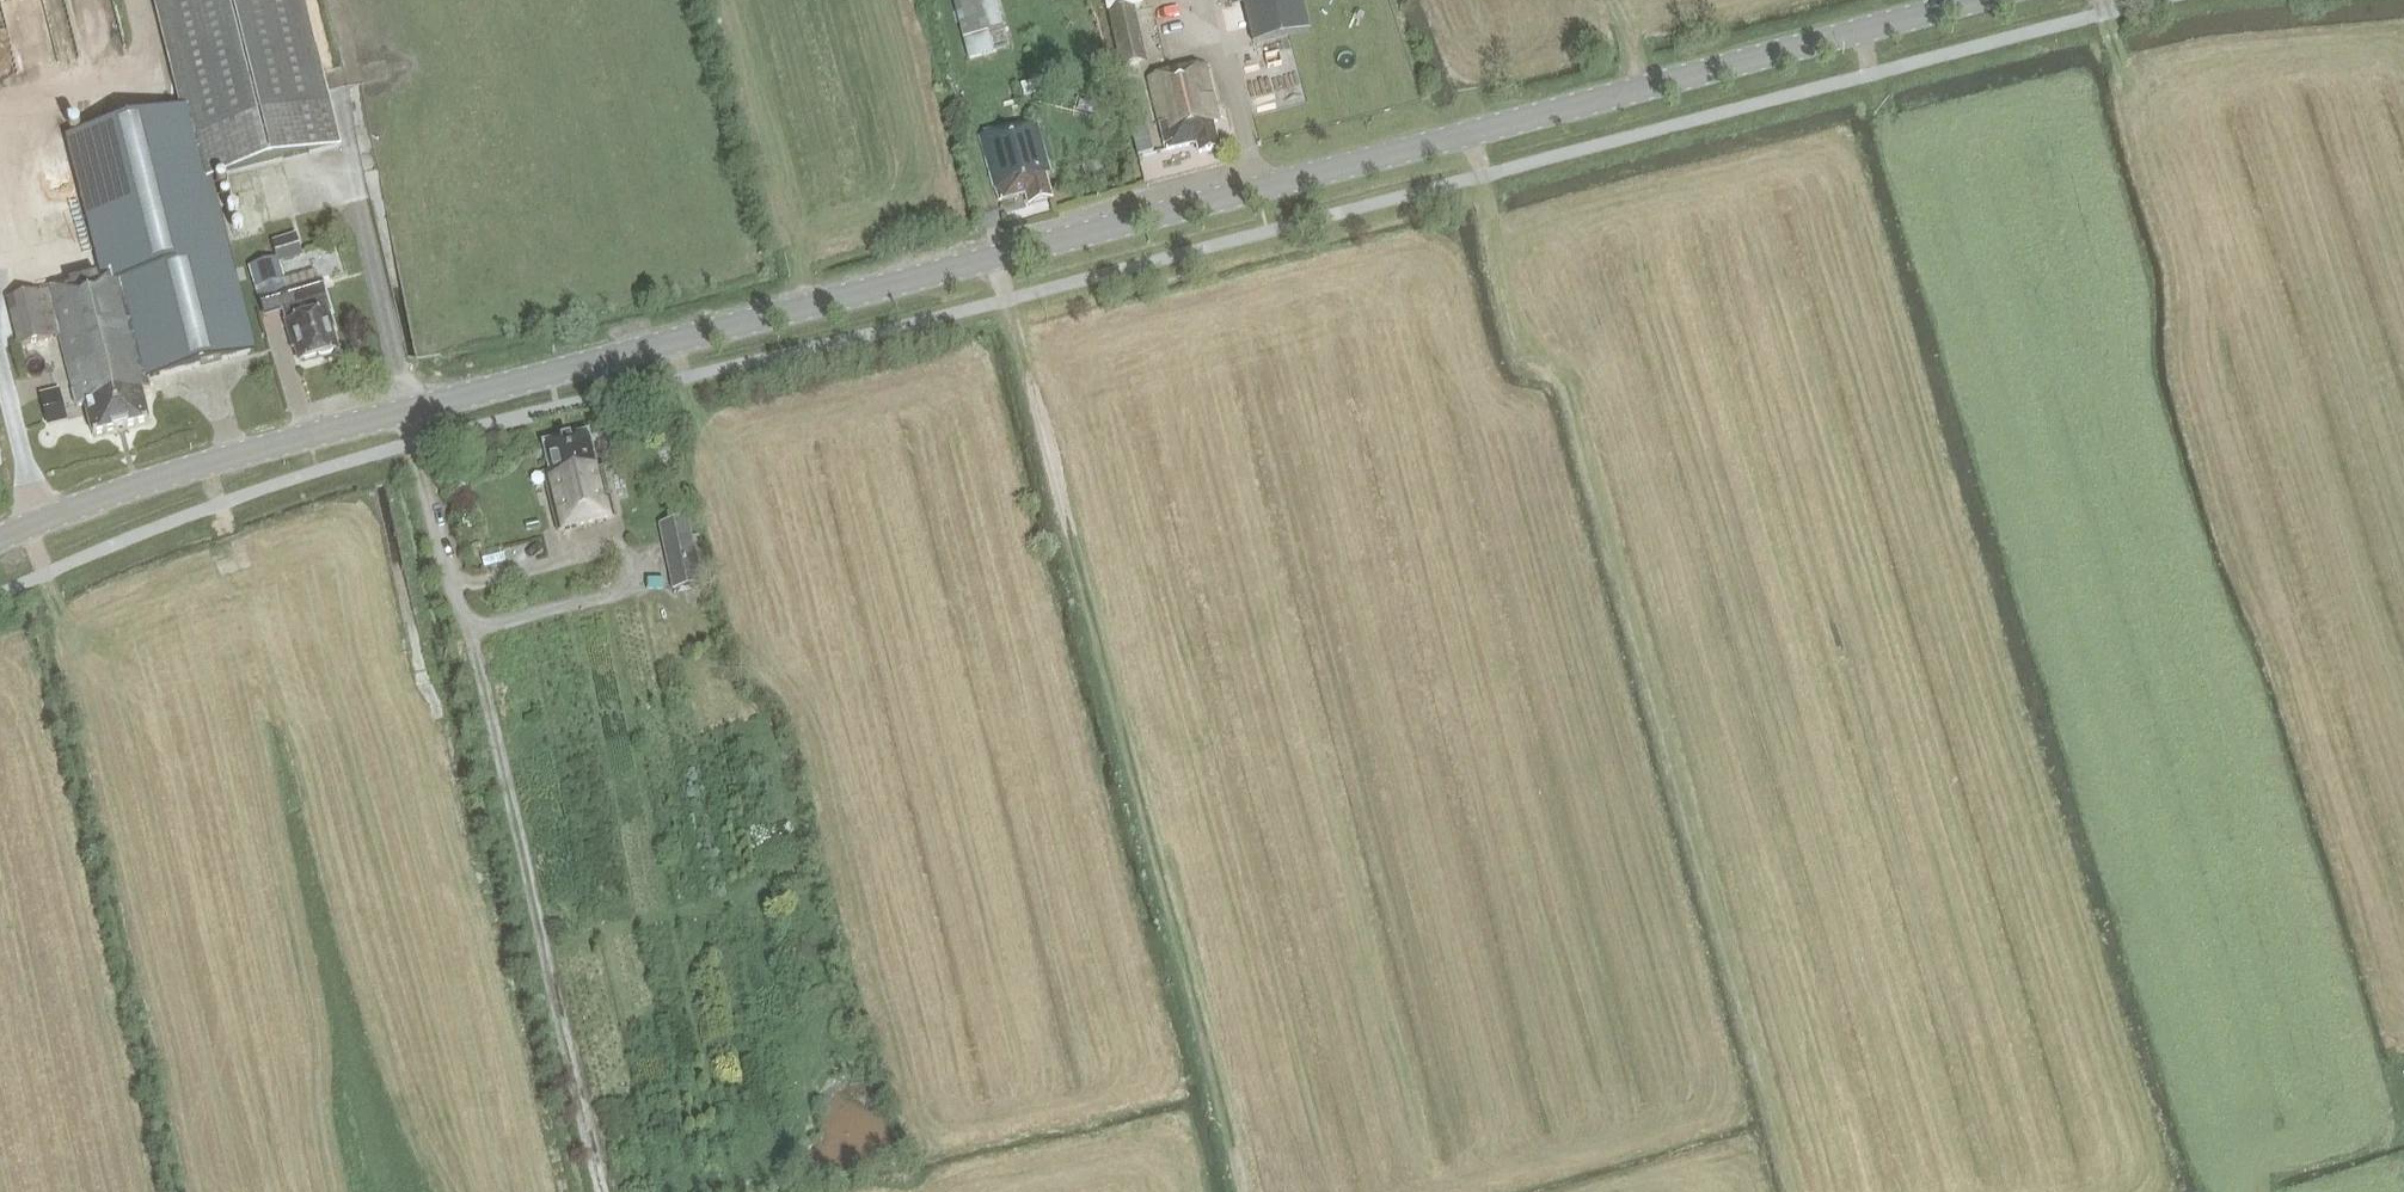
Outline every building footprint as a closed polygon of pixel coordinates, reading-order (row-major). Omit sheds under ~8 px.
[(185,108),(204,180),(336,147),(299,0),(159,0),(185,108)] [(1005,0),(973,0),(974,4),(961,7),(974,56),(1017,46),(1005,0)] [(1302,0),(1229,0),(1231,8),(1243,5),(1252,45),(1309,32),(1302,0)] [(1147,62),(1135,8),(1108,14),(1120,68),(1147,62)] [(1279,65),(1293,62),(1290,49),(1276,53),(1279,65)] [(1204,66),(1148,79),(1166,151),(1196,144),(1199,153),(1218,149),(1212,123),(1217,122),(1204,66)] [(228,274),(204,180),(185,108),(70,137),(105,275),(120,271),(146,265),(147,264),(168,348),(174,371),(248,353),(229,279),(232,279),(230,273),(228,274)] [(1052,199),(1044,173),(1048,171),(1035,125),(981,137),(999,202),(1025,194),(1028,206),(1052,199)] [(1149,144),(1135,147),(1137,156),(1151,153),(1149,144)] [(303,256),(296,234),(271,242),(277,260),(278,264),(303,256)] [(281,303),(286,322),(289,334),(291,334),(299,361),(336,350),(331,331),(332,330),(328,314),(330,314),(320,281),(286,291),(277,260),(250,268),(259,299),(264,316),(265,316),(265,314),(264,314),(262,308),(281,303)] [(146,265),(120,271),(105,275),(47,290),(58,335),(77,407),(85,405),(92,436),(149,422),(141,391),(149,389),(146,377),(174,371),(168,348),(147,264),(146,265)] [(49,337),(58,335),(47,290),(38,292),(7,300),(19,346),(49,338),(49,337)] [(44,411),(48,426),(66,421),(62,406),(44,411)] [(595,466),(588,434),(543,445),(549,472),(543,473),(557,532),(613,518),(601,465),(595,466)] [(708,583),(698,536),(662,545),(672,591),(708,583)]
